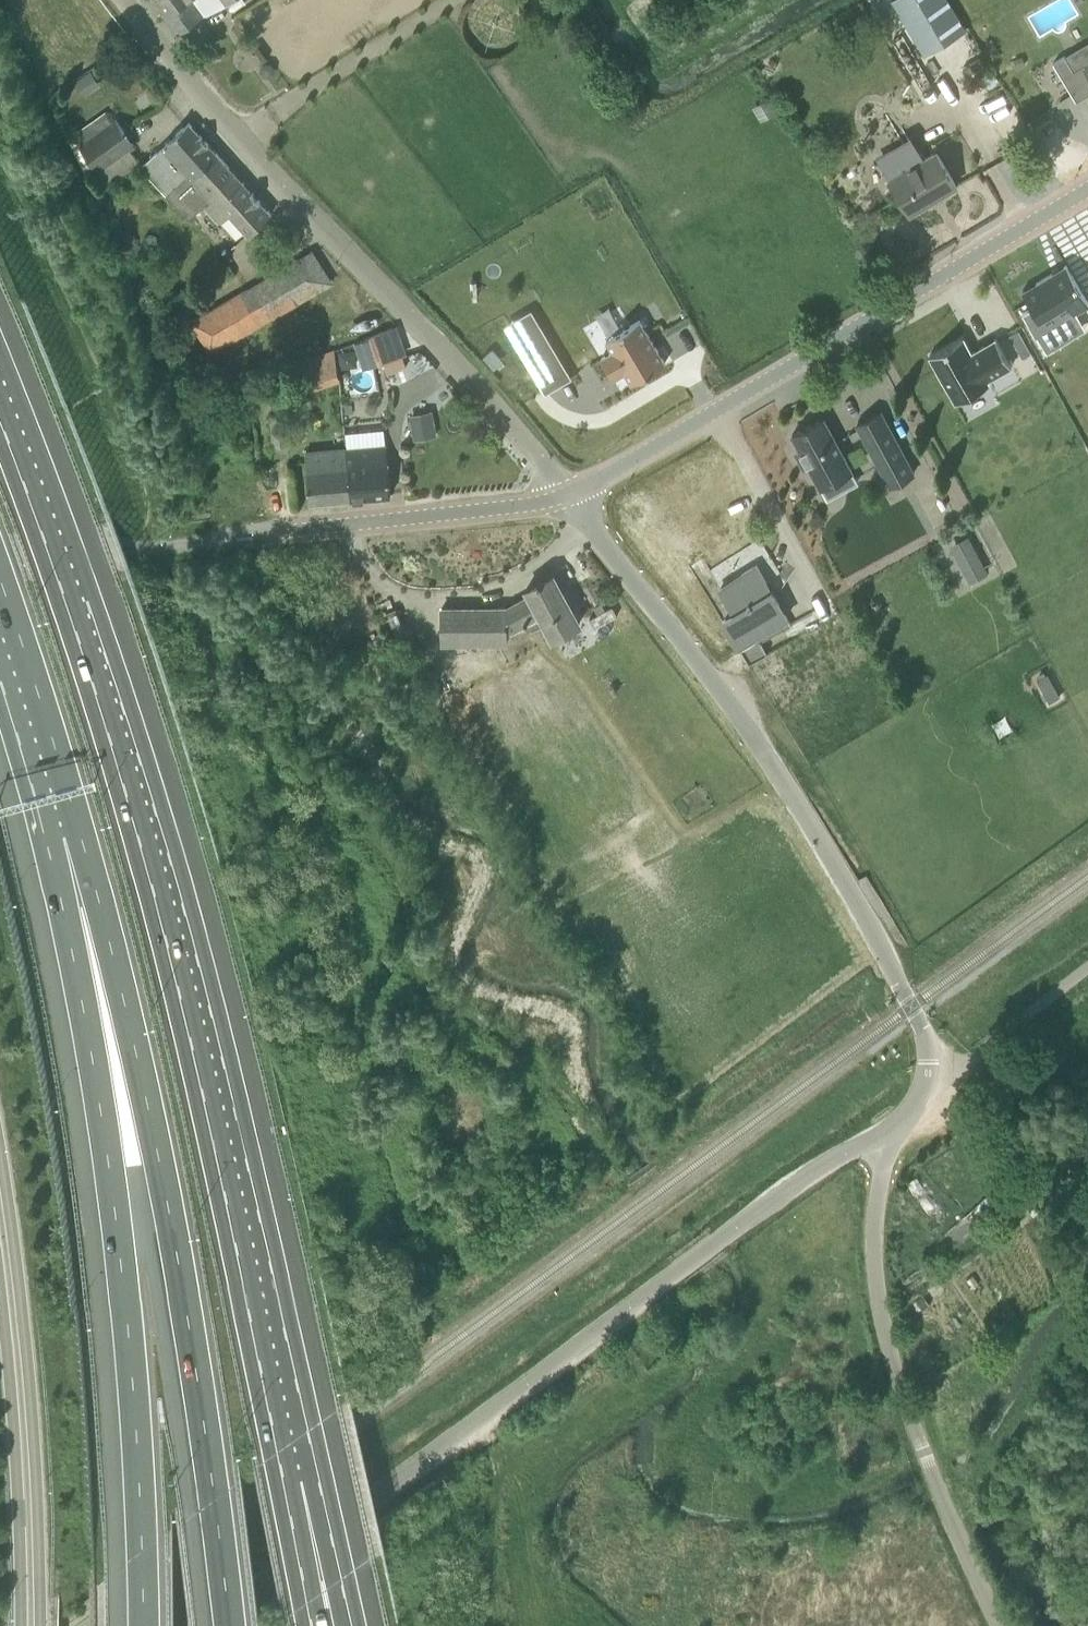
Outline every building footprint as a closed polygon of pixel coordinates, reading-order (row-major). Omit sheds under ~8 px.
[(167,12),(164,14),(177,32),(203,12),(194,0),(159,0),(167,12)] [(1026,65),(1023,56),(1014,59),(1018,68),(1026,65)] [(993,71),(977,80),(984,92),(1000,83),(993,71)] [(106,112),(73,136),(98,170),(134,144),(116,119),(112,122),(106,112)] [(186,185),(219,155),(189,122),(142,164),(169,194),(183,181),(186,185)] [(890,160),(864,176),(879,202),(897,191),(910,213),(957,185),(937,151),(898,175),(890,160)] [(203,205),(212,215),(219,222),(229,213),(249,235),(272,214),(219,155),(186,185),(183,181),(169,194),(190,217),(203,205)] [(210,350),(331,281),(312,252),(192,321),(198,331),(195,332),(200,343),(204,340),(210,350)] [(1087,306),(1087,301),(1066,264),(1023,291),(1049,335),(1077,318),(1075,314),(1087,306)] [(512,320),(545,391),(572,378),(539,307),(512,320)] [(681,354),(663,325),(662,326),(655,314),(636,326),(647,345),(621,360),(617,352),(602,361),(619,390),(681,354)] [(366,368),(383,362),(403,355),(393,327),(358,339),(366,368)] [(1017,346),(1025,341),(1019,330),(1010,335),(1017,346)] [(988,377),(1013,363),(997,336),(972,350),(963,334),(930,353),(957,400),(990,382),(988,377)] [(484,356),(495,369),(504,361),(493,348),(484,356)] [(335,350),(293,364),(302,392),(339,378),(335,350)] [(437,435),(432,410),(410,414),(415,440),(437,435)] [(881,411),(858,424),(891,486),(915,473),(881,411)] [(273,445),(291,444),(288,412),(270,415),(273,445)] [(824,417),(793,434),(801,449),(796,452),(804,468),(809,465),(821,487),(853,470),(824,417)] [(351,499),(391,495),(386,445),(361,447),(346,448),(351,499)] [(306,452),(310,502),(351,499),(346,448),(306,452)] [(969,535),(950,545),(970,583),(983,576),(970,552),(976,548),(969,535)] [(739,646),(740,645),(787,618),(767,582),(757,565),(720,587),(736,613),(724,620),(739,646)] [(553,638),(561,633),(580,623),(553,574),(527,588),(531,594),(508,607),(442,608),(443,643),(508,642),(508,632),(540,615),(553,638)] [(1060,696),(1048,674),(1037,679),(1049,702),(1060,696)] [(939,1212),(946,1203),(917,1174),(909,1182),(939,1212)] [(963,1239),(978,1226),(1008,1200),(997,1187),(967,1214),(952,1226),(963,1239)]
